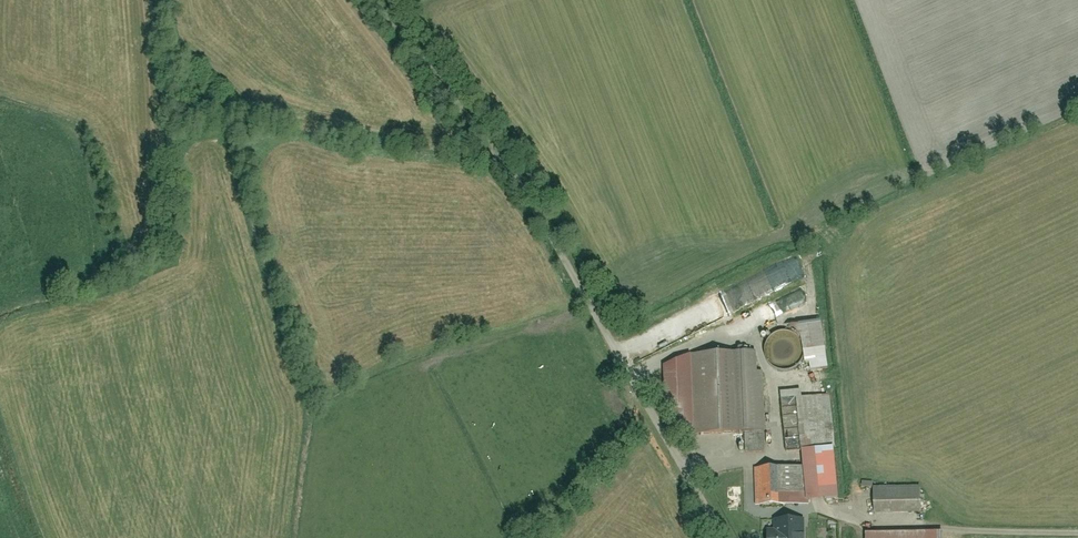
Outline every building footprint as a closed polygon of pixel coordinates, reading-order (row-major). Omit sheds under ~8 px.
[(812,372),(832,368),(826,323),(805,326),(812,372)] [(775,338),(772,341),(770,345),(769,349),(769,353),(770,358),(773,363),(776,366),(780,368),(784,370),(790,371),(795,370),(799,368),(803,364),(806,360),(808,356),(808,351),(807,344),(805,340),(800,335),(796,333),(792,332),(787,332),(782,333),(778,335),(775,338)] [(691,355),(694,433),(764,431),(761,352),(691,355)] [(743,500),(744,512),(757,511),(758,515),(788,513),(787,497),(812,495),(813,503),(842,501),(834,396),(784,399),(788,453),(809,452),(810,468),(756,471),(757,499),(743,500)] [(880,488),(880,513),(926,513),(926,488),(880,488)] [(804,521),(776,521),(776,532),(767,532),(767,537),(804,537),(804,521)]
